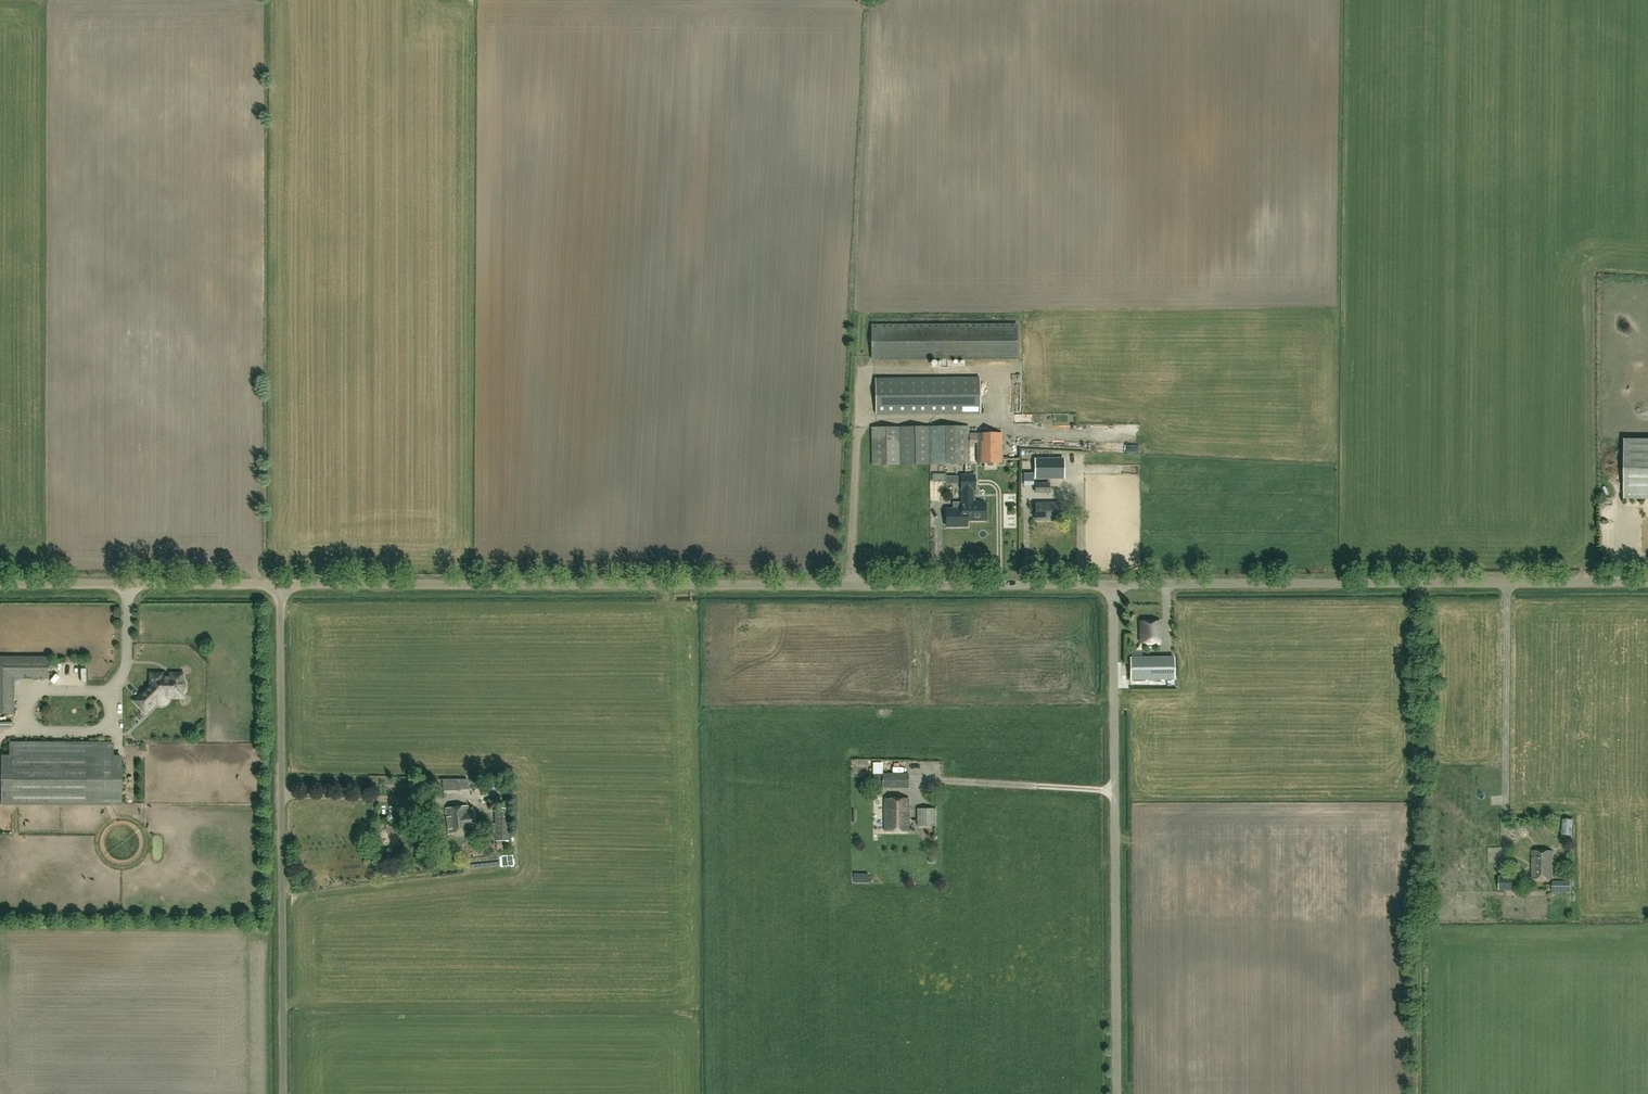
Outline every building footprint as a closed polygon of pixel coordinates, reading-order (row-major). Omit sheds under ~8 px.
[(1017,325),(872,326),(872,360),(1017,360),(1017,325)] [(875,380),(875,416),(980,414),(980,379),(875,380)] [(1026,396),(1017,396),(1017,407),(1026,407),(1026,396)] [(968,427),(871,429),(872,466),(969,464),(968,427)] [(1001,434),(977,434),(978,464),(1002,463),(1001,434)] [(1624,440),(1624,500),(1647,500),(1647,440),(1624,440)] [(1034,458),(1034,479),(1064,479),(1064,458),(1034,458)] [(946,474),(932,474),(932,482),(946,482),(946,474)] [(965,522),(967,522),(986,522),(986,504),(979,504),(979,503),(969,503),(969,490),(973,490),(973,477),(961,477),(962,490),(963,490),(963,503),(962,503),(962,509),(962,513),(965,513),(965,522)] [(1048,484),(1035,484),(1036,493),(1048,493),(1048,484)] [(1060,521),(1060,502),(1035,502),(1035,521),(1060,521)] [(962,513),(962,509),(946,509),(946,526),(967,526),(967,522),(965,522),(965,513),(962,513)] [(1140,643),(1160,643),(1160,622),(1139,622),(1140,643)] [(0,657),(0,713),(14,713),(14,679),(49,679),(49,657),(0,657)] [(1131,679),(1174,679),(1174,657),(1130,658),(1131,679)] [(152,675),(151,686),(136,701),(145,711),(161,696),(182,696),(182,693),(184,690),(184,688),(184,686),(184,683),(182,681),(182,675),(171,675),(171,678),(162,678),(162,675),(152,675)] [(3,757),(3,803),(121,804),(121,757),(112,757),(112,744),(11,744),(10,757),(3,757)] [(883,774),(883,789),(909,789),(909,775),(883,774)] [(468,789),(468,779),(442,779),(442,789),(468,789)] [(502,802),(510,802),(509,784),(501,785),(502,802)] [(885,832),(908,833),(909,800),(885,799),(885,832)] [(475,811),(468,811),(468,807),(446,809),(449,835),(455,834),(456,836),(464,835),(465,833),(470,833),(470,831),(476,830),(475,811)] [(495,841),(507,841),(507,809),(495,809),(495,841)] [(917,827),(935,827),(935,809),(917,809),(917,827)] [(1571,836),(1572,820),(1562,819),(1562,836),(1571,836)] [(1554,832),(1560,824),(1554,820),(1548,828),(1554,832)] [(1552,851),(1532,851),(1532,880),(1552,880),(1552,851)] [(1499,891),(1517,890),(1517,876),(1499,876),(1499,891)] [(1553,882),(1553,892),(1569,892),(1570,882),(1553,882)]
